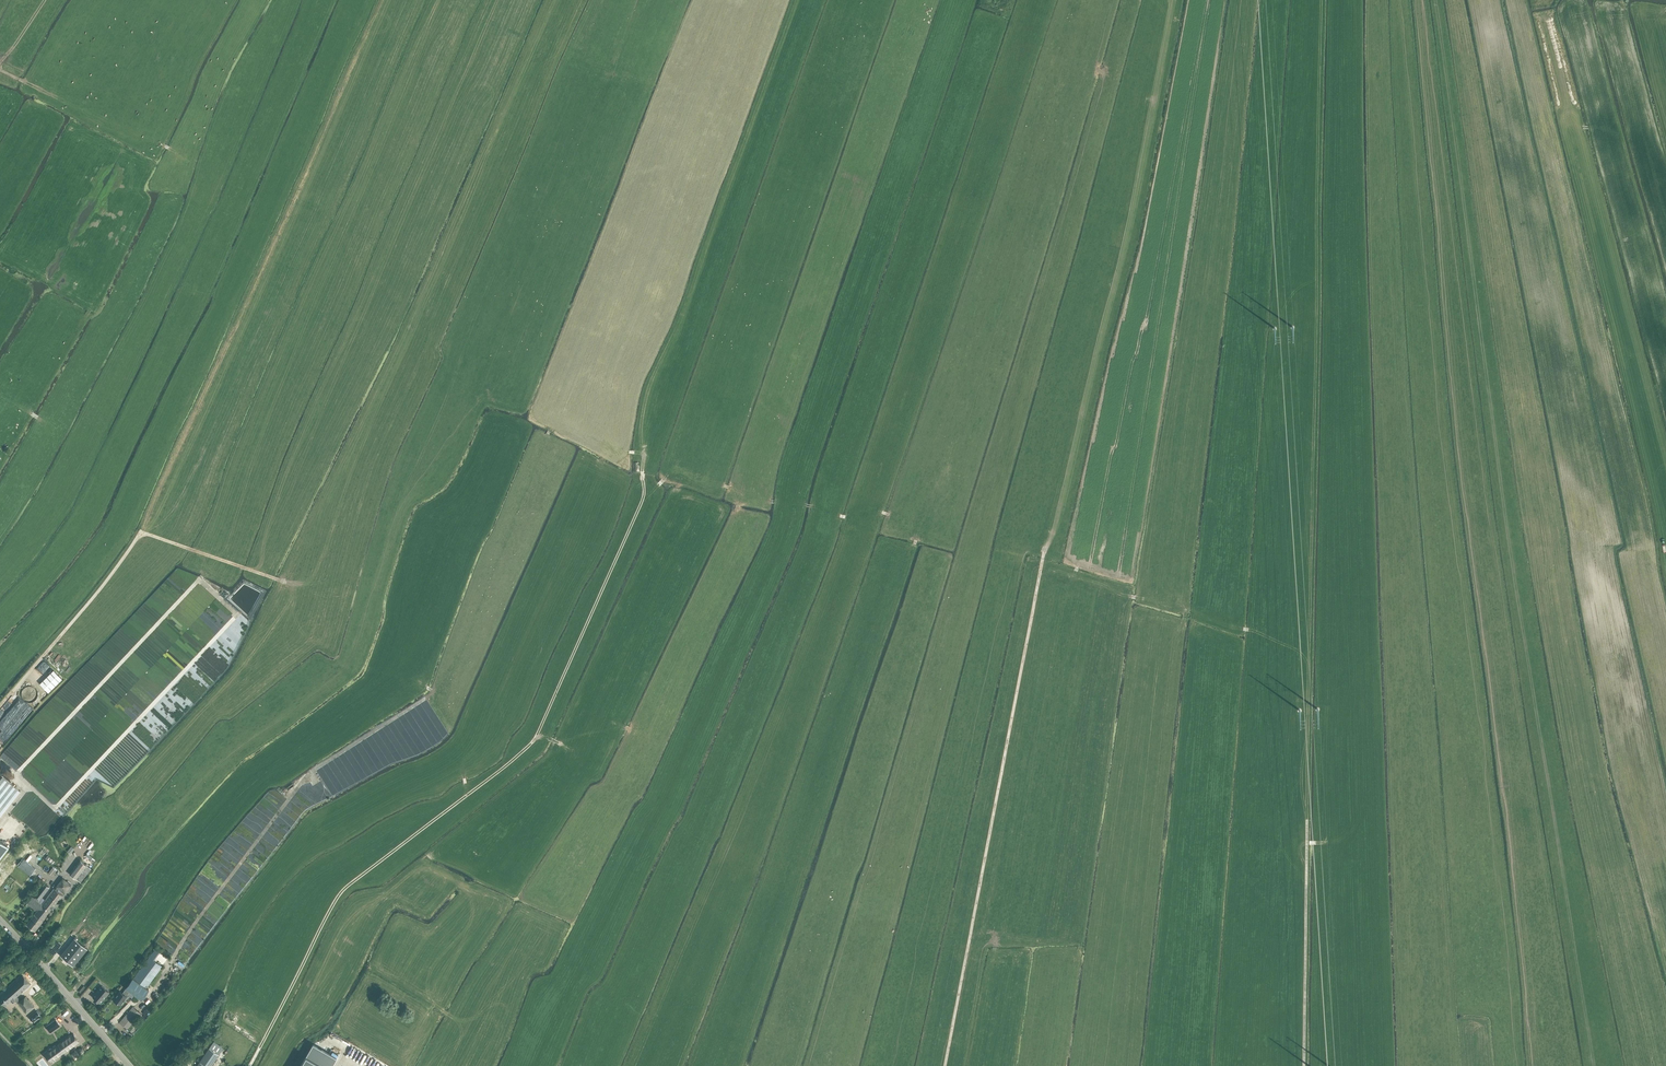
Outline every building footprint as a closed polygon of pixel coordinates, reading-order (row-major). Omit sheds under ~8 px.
[(54,670),(40,683),(49,692),(62,679),(54,670)] [(20,790),(3,777),(0,781),(0,816),(20,790)] [(10,848),(0,841),(0,861),(10,848)] [(19,866),(30,875),(36,868),(24,859),(19,866)] [(71,874),(76,879),(77,879),(81,882),(92,869),(82,861),(71,874)] [(63,878),(57,886),(65,892),(71,884),(63,878)] [(27,924),(36,931),(63,896),(64,895),(55,888),(43,904),(39,901),(49,888),(45,884),(34,897),(33,896),(29,902),(38,909),(27,924)] [(75,938),(61,955),(74,966),(88,949),(75,938)] [(150,957),(126,988),(130,991),(142,1000),(149,990),(147,988),(163,966),(150,957)] [(31,984),(23,976),(4,992),(5,993),(0,997),(0,1000),(5,1006),(11,1001),(13,1002),(16,1000),(15,999),(17,996),(31,984)] [(92,996),(99,1003),(109,992),(101,985),(92,996)] [(130,991),(126,988),(123,993),(120,990),(113,999),(121,1004),(127,996),(127,995),(130,991)] [(18,1003),(26,1013),(34,1007),(26,996),(21,1000),(18,1003)] [(120,1022),(128,1028),(141,1013),(133,1006),(120,1022)] [(30,1017),(33,1022),(41,1015),(37,1011),(30,1017)] [(46,1026),(51,1032),(60,1025),(56,1019),(46,1026)] [(44,1054),(49,1062),(64,1052),(79,1041),(73,1033),(58,1044),(44,1054)] [(219,1054),(223,1048),(215,1042),(214,1043),(213,1043),(211,1046),(210,1048),(197,1065),(211,1065),(219,1054)] [(337,1057),(313,1043),(306,1056),(300,1065),(332,1065),(337,1057)]
